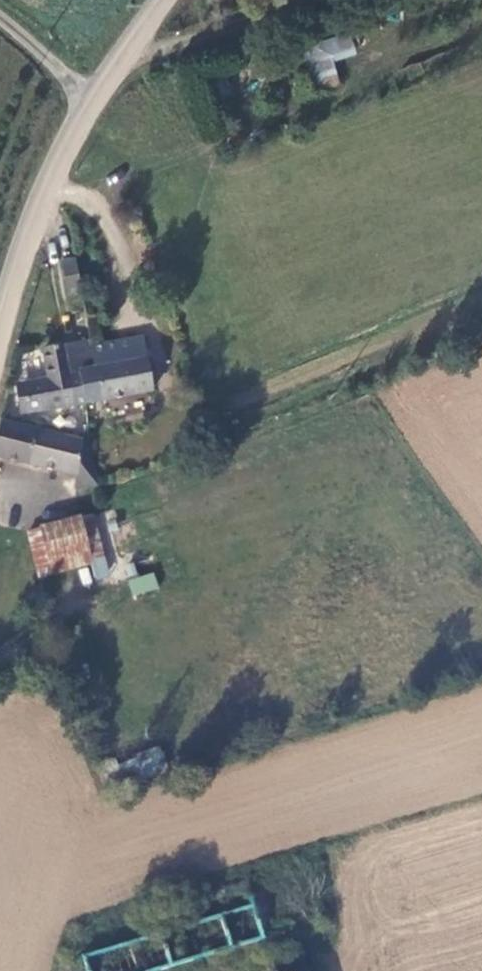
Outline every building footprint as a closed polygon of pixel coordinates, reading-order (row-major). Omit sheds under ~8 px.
[(338,85),(335,58),(354,57),(352,36),(304,40),(308,87),(338,85)] [(75,261),(62,263),(68,294),(81,291),(75,261)] [(142,338),(92,347),(95,367),(79,370),(85,404),(153,392),(142,338)] [(37,383),(20,386),(25,414),(85,404),(79,370),(95,367),(92,347),(91,342),(43,351),(49,381),(38,387),(37,383)] [(20,386),(15,387),(19,414),(25,414),(20,386)] [(1,423),(0,426),(0,459),(76,478),(74,489),(99,487),(88,444),(1,423)] [(80,517),(39,528),(51,574),(92,564),(80,517)] [(129,577),(131,595),(158,591),(155,574),(129,577)] [(81,957),(86,970),(161,970),(264,939),(246,882),(137,915),(144,937),(81,957)]
